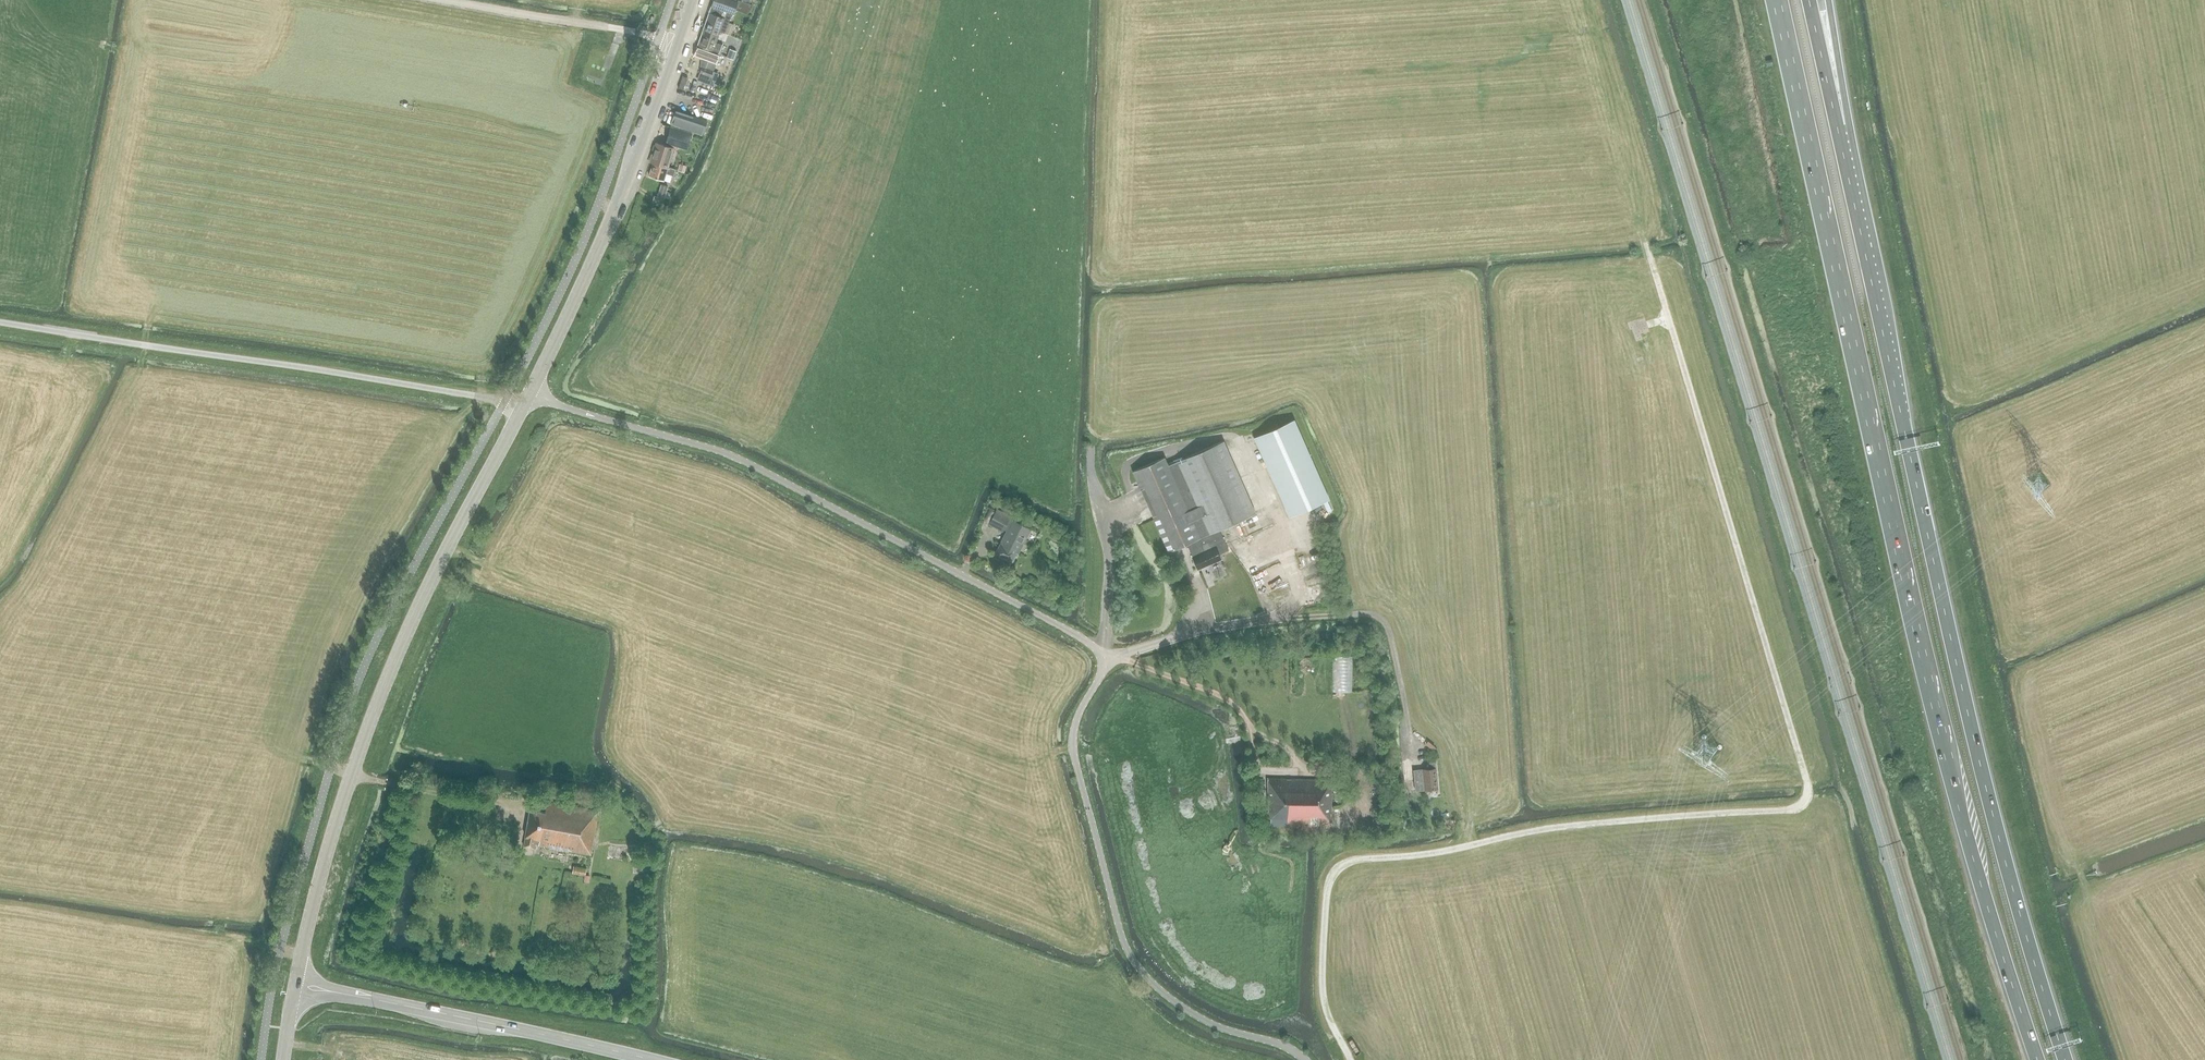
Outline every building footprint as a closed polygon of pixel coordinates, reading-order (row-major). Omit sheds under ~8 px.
[(720,31),(724,33),(732,14),(734,14),(738,1),(735,0),(714,0),(713,1),(705,25),(720,31)] [(723,45),(716,43),(720,31),(705,25),(697,45),(720,53),(723,45)] [(715,64),(719,54),(697,46),(693,56),(702,59),(700,66),(701,66),(699,73),(709,77),(715,64)] [(729,49),(727,56),(733,59),(736,51),(729,49)] [(675,110),(671,125),(683,129),(702,135),(707,121),(675,110)] [(670,127),(666,142),(686,149),(691,134),(670,127)] [(673,148),(656,143),(650,162),(653,163),(667,167),(668,167),(673,148)] [(653,163),(649,176),(663,180),(665,174),(673,176),(675,169),(668,167),(667,167),(653,163)] [(678,170),(684,172),(686,166),(680,164),(678,170)] [(664,199),(667,186),(660,184),(657,196),(653,195),(652,202),(661,204),(663,199),(664,199)] [(1293,419),(1253,437),(1289,517),(1329,499),(1293,419)] [(1164,457),(1132,472),(1168,552),(1187,544),(1218,529),(1255,513),(1251,504),(1223,441),(1168,465),(1164,457)] [(989,523),(989,524),(1002,531),(1003,529),(1009,518),(996,511),(989,523)] [(1004,536),(994,554),(1011,562),(1016,552),(1018,553),(1030,529),(1009,518),(1003,529),(1006,531),(1004,536)] [(1218,529),(1187,544),(1192,556),(1198,569),(1221,559),(1218,554),(1228,550),(1225,542),(1224,542),(1218,529)] [(1333,653),(1334,691),(1355,690),(1353,653),(1333,653)] [(1435,762),(1428,763),(1428,769),(1413,770),(1415,790),(1437,788),(1435,762)] [(1331,827),(1331,781),(1267,780),(1268,812),(1270,812),(1270,825),(1331,827)] [(590,854),(598,811),(546,802),(544,812),(529,810),(524,837),(525,837),(523,847),(534,849),(535,843),(539,843),(538,845),(590,854)] [(648,869),(648,858),(639,858),(638,870),(648,871),(648,869)] [(585,874),(586,868),(573,866),(572,873),(584,876),(585,876),(585,874)]
